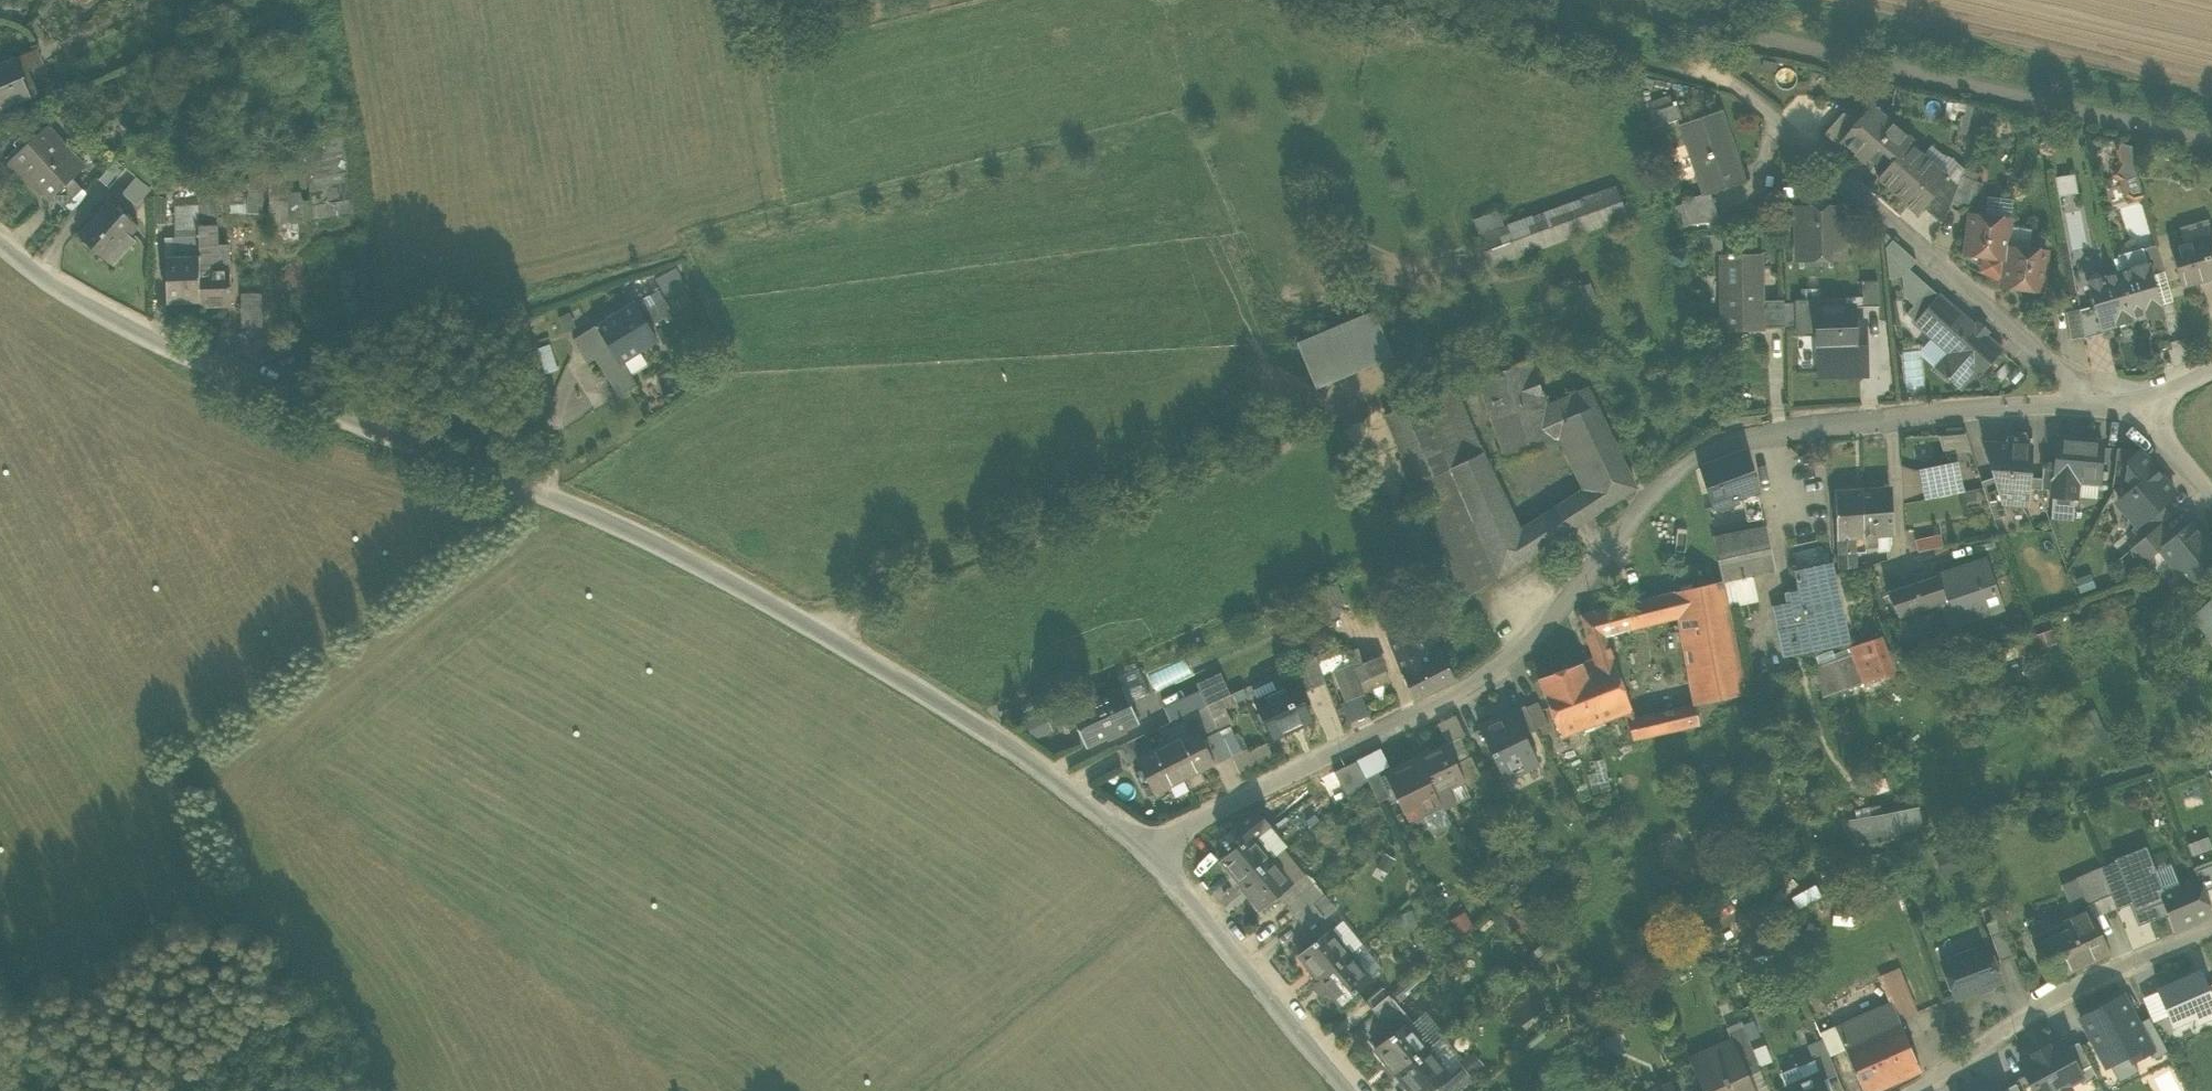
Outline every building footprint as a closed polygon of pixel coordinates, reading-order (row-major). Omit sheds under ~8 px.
[(37,49),(16,58),(21,71),(27,68),(43,62),(37,49)] [(32,96),(21,71),(16,58),(15,58),(0,64),(0,111),(32,96)] [(38,94),(27,68),(21,71),(32,96),(38,94)] [(1658,109),(1663,124),(1680,118),(1675,103),(1658,109)] [(1872,105),(1864,115),(1878,127),(1884,120),(1891,121),(1872,105)] [(1644,114),(1649,128),(1663,124),(1658,109),(1644,114)] [(1719,111),(1711,114),(1716,127),(1724,124),(1719,111)] [(1823,133),(1839,147),(1842,143),(1841,142),(1861,118),(1857,114),(1842,111),(1823,133)] [(1681,125),(1704,193),(1735,182),(1730,169),(1738,167),(1724,124),(1716,127),(1711,114),(1681,125)] [(1876,163),(1885,170),(1908,143),(1911,139),(1891,121),(1884,120),(1878,127),(1864,115),(1861,118),(1841,142),(1842,143),(1864,162),(1868,157),(1873,152),(1880,158),(1876,163)] [(31,173),(53,196),(54,196),(73,177),(85,166),(47,125),(9,160),(26,178),(31,173)] [(311,205),(313,219),(335,215),(354,212),(345,136),(325,139),(305,141),(310,177),(312,196),(313,205),(311,205)] [(1948,178),(1908,143),(1885,170),(1880,175),(1878,178),(1908,205),(1914,200),(1923,207),(1948,178)] [(2123,168),(2128,171),(2134,170),(2132,164),(2136,147),(2118,143),(2116,150),(2123,168)] [(198,197),(199,225),(217,225),(217,211),(263,212),(264,152),(236,151),(238,179),(230,179),(230,196),(226,196),(226,193),(198,194),(198,197)] [(1868,157),(1876,163),(1880,158),(1873,152),(1868,157)] [(101,176),(113,187),(130,166),(118,156),(101,176)] [(2128,171),(2123,168),(2119,165),(2114,175),(2122,179),(2126,194),(2133,198),(2141,195),(2134,170),(2128,171)] [(1743,180),(1738,167),(1730,169),(1735,182),(1743,180)] [(2056,177),(2058,193),(2077,190),(2075,174),(2056,177)] [(269,178),(270,195),(289,195),(291,176),(269,178)] [(1948,207),(1961,212),(1973,181),(1961,176),(1957,186),(1948,207)] [(54,196),(63,206),(83,187),(73,177),(54,196)] [(1783,210),(1796,210),(1796,208),(1801,208),(1800,178),(1782,179),(1783,210)] [(1923,207),(1942,222),(1948,207),(1957,186),(1948,178),(1923,207)] [(1479,236),(1490,264),(1627,215),(1616,186),(1504,226),(1479,236)] [(2077,190),(2058,193),(2059,200),(2078,197),(2077,190)] [(83,228),(116,257),(132,240),(123,233),(138,216),(113,194),(83,228)] [(271,228),(290,228),(290,223),(289,195),(270,195),(271,228)] [(312,196),(289,195),(290,223),(298,221),(313,219),(311,205),(313,205),(312,196)] [(153,224),(167,224),(167,197),(153,197),(153,224)] [(176,237),(177,259),(200,258),(199,225),(198,197),(175,198),(176,237)] [(1691,205),(1696,219),(1713,214),(1708,199),(1691,205)] [(1914,200),(1908,205),(1917,213),(1923,207),(1914,200)] [(1819,245),(1819,259),(1845,258),(1844,230),(1840,230),(1840,221),(1832,221),(1832,207),(1801,208),(1796,208),(1796,210),(1797,246),(1819,245)] [(1473,219),(1479,236),(1504,226),(1498,210),(1473,219)] [(1965,254),(2005,259),(2006,246),(2009,219),(1969,214),(1965,254)] [(299,239),(298,221),(290,223),(290,228),(271,228),(271,239),(299,239)] [(217,225),(199,225),(200,258),(200,300),(201,306),(231,306),(230,269),(229,244),(218,244),(218,225),(217,225)] [(1704,235),(1704,250),(1722,250),(1722,234),(1704,235)] [(166,237),(167,259),(177,259),(176,237),(166,237)] [(2181,286),(2211,277),(2211,237),(2184,245),(2170,249),(2181,286)] [(1902,275),(1908,268),(1915,260),(1892,239),(1885,248),(1887,277),(1902,275)] [(2148,262),(2151,275),(2164,271),(2156,245),(2142,249),(2146,263),(2148,262)] [(2046,251),(2006,246),(2005,259),(2001,286),(2041,291),(2046,251)] [(2113,259),(2117,271),(2131,321),(2146,317),(2151,319),(2159,317),(2162,312),(2160,305),(2151,275),(2148,262),(2146,263),(2142,249),(2117,256),(2113,259)] [(1723,329),(1754,328),(1753,314),(1762,314),(1762,302),(1761,270),(1753,270),(1753,256),(1722,256),(1723,329)] [(1753,270),(1761,270),(1761,256),(1753,256),(1753,270)] [(200,300),(200,258),(177,259),(167,259),(167,302),(200,300)] [(1914,305),(1930,288),(1908,268),(1902,275),(1904,297),(1914,305)] [(2116,325),(2131,321),(2117,271),(2102,276),(2102,275),(2096,272),(2090,274),(2087,280),(2086,280),(2088,287),(2094,305),(2101,330),(2102,329),(2101,326),(2115,323),(2116,325)] [(2151,275),(2160,305),(2173,301),(2164,271),(2151,275)] [(1862,282),(1863,307),(1879,307),(1878,281),(1862,282)] [(1553,313),(1554,315),(1596,299),(1590,285),(1549,301),(1553,313)] [(1906,314),(1917,323),(1917,322),(1940,297),(1930,288),(1914,305),(1906,314)] [(241,294),(242,326),(258,325),(262,325),(262,294),(257,294),(241,294)] [(1952,307),(1940,297),(1917,322),(1929,333),(1952,307)] [(1854,306),(1818,307),(1818,300),(1797,301),(1798,331),(1817,330),(1818,348),(1840,347),(1840,345),(1855,344),(1854,328),(1854,320),(1854,306)] [(598,324),(612,348),(622,363),(624,362),(658,341),(633,302),(598,324)] [(1762,328),(1784,328),(1784,302),(1762,302),(1762,314),(1762,328)] [(2079,310),(2084,337),(2084,338),(2103,332),(2102,329),(2101,330),(2094,305),(2079,310)] [(1938,367),(1960,387),(1979,367),(1982,370),(2000,350),(1984,335),(1975,328),(1952,307),(1929,333),(1928,334),(1931,336),(1951,353),(1938,367)] [(2070,339),(2084,337),(2079,310),(2065,312),(2070,339)] [(1316,387),(1392,355),(1374,312),(1297,344),(1316,387)] [(1754,328),(1762,328),(1762,314),(1753,314),(1754,328)] [(1865,328),(1864,320),(1854,320),(1854,328),(1865,328)] [(573,339),(588,363),(596,358),(612,348),(598,324),(573,339)] [(1865,328),(1854,328),(1855,344),(1840,345),(1840,347),(1818,348),(1818,376),(1866,375),(1865,328)] [(1951,353),(1931,336),(1917,353),(1937,369),(1938,367),(1951,353)] [(524,350),(534,382),(547,378),(537,346),(524,350)] [(636,383),(624,362),(622,363),(612,348),(596,358),(619,394),(636,383)] [(1477,378),(1490,414),(1525,401),(1530,413),(1545,406),(1529,360),(1477,378)] [(1417,384),(1423,397),(1454,387),(1447,370),(1417,384)] [(1423,397),(1420,399),(1443,451),(1473,436),(1481,453),(1483,452),(1454,387),(1423,397)] [(1583,492),(1578,495),(1592,515),(1635,487),(1596,405),(1595,405),(1587,388),(1545,406),(1530,413),(1525,401),(1490,414),(1507,460),(1559,441),(1570,438),(1592,486),(1583,492)] [(1466,596),(1497,576),(1450,467),(1443,451),(1420,399),(1385,414),(1466,596)] [(1941,434),(1947,453),(1972,452),(1966,433),(1941,434)] [(1443,451),(1450,467),(1481,453),(1473,436),(1443,451)] [(1994,477),(2003,504),(2018,499),(2028,500),(2028,488),(2028,487),(2029,477),(2031,449),(2032,438),(2007,436),(2006,444),(1990,443),(1987,443),(1985,446),(1985,449),(1994,477)] [(2053,496),(2074,498),(2075,481),(2099,484),(2102,440),(2057,436),(2054,479),(2053,496)] [(1559,441),(1583,492),(1592,486),(1570,438),(1559,441)] [(2123,475),(2126,479),(2128,460),(2140,450),(2117,448),(2113,474),(2123,475)] [(2031,449),(2028,487),(2041,488),(2044,450),(2031,449)] [(1703,477),(1713,507),(1759,491),(1746,450),(1700,467),(1703,477)] [(2136,525),(2136,526),(2162,504),(2175,493),(2140,450),(2128,460),(2126,479),(2132,486),(2131,489),(2132,492),(2121,501),(2121,507),(2136,525)] [(1520,533),(1481,453),(1450,467),(1497,576),(1531,555),(1572,528),(1559,507),(1520,533)] [(1922,473),(1927,499),(1958,493),(1952,467),(1922,473)] [(2003,504),(1994,477),(1980,481),(1993,519),(2007,515),(2003,504)] [(1862,489),(1864,537),(1876,536),(1891,535),(1890,486),(1862,489)] [(1835,491),(1836,539),(1855,538),(1864,537),(1862,489),(1835,491)] [(1572,528),(1592,515),(1578,495),(1559,507),(1572,528)] [(2052,509),(2073,511),(2074,498),(2053,496),(2052,509)] [(2131,529),(2140,540),(2158,525),(2170,514),(2162,504),(2136,526),(2136,525),(2131,529)] [(1722,580),(1722,581),(1753,574),(1773,570),(1764,527),(1760,512),(1753,513),(1756,529),(1713,539),(1722,580)] [(2159,549),(2188,584),(2188,585),(2211,566),(2211,548),(2191,521),(2169,539),(2158,548),(2159,549)] [(2169,539),(2158,525),(2140,540),(2131,548),(2143,562),(2146,559),(2159,549),(2158,548),(2169,539)] [(1877,545),(1876,536),(1864,537),(1865,546),(1877,545)] [(1915,542),(1918,553),(1943,547),(1940,536),(1915,542)] [(1856,552),(1855,538),(1836,539),(1837,554),(1856,552)] [(1801,564),(1825,559),(1822,542),(1798,546),(1801,564)] [(2175,595),(2188,584),(2159,549),(2146,559),(2175,595)] [(1837,554),(1837,569),(1856,568),(1856,552),(1837,554)] [(1801,590),(1804,601),(1814,646),(1814,648),(1846,641),(1831,564),(1797,572),(1799,579),(1797,579),(1797,581),(1799,580),(1801,590)] [(1945,603),(1941,604),(1948,628),(2000,613),(1986,564),(1938,577),(1938,579),(1945,603)] [(1753,574),(1722,581),(1726,602),(1727,607),(1758,602),(1753,574)] [(1886,594),(1898,617),(1941,604),(1945,603),(1938,579),(1886,594)] [(1647,625),(1678,618),(1678,615),(1680,615),(1679,611),(1726,602),(1722,581),(1674,592),(1646,599),(1642,600),(1647,625)] [(1343,613),(1331,587),(1315,594),(1328,621),(1343,613)] [(1804,601),(1801,590),(1788,592),(1791,604),(1804,601)] [(2208,621),(2211,618),(2211,598),(2191,616),(2200,627),(2208,621)] [(1631,628),(1647,625),(1642,600),(1626,604),(1631,628)] [(1786,652),(1814,646),(1804,601),(1791,604),(1777,607),(1786,652)] [(1727,607),(1726,602),(1679,611),(1680,615),(1678,615),(1678,618),(1693,707),(1695,706),(1746,693),(1727,607)] [(1603,634),(1631,628),(1626,604),(1581,615),(1585,628),(1588,638),(1603,634)] [(1384,628),(1403,674),(1430,663),(1428,657),(1432,655),(1430,651),(1435,648),(1428,632),(1412,638),(1404,620),(1384,628)] [(1297,631),(1279,639),(1289,662),(1307,654),(1297,631)] [(1595,660),(1597,666),(1613,661),(1603,634),(1588,638),(1589,643),(1595,660)] [(1835,659),(1846,688),(1893,671),(1880,637),(1848,648),(1850,653),(1835,659)] [(1355,649),(1361,663),(1379,656),(1373,642),(1355,649)] [(1342,643),(1316,655),(1323,674),(1334,670),(1332,666),(1348,660),(1345,653),(1342,643)] [(1436,647),(1435,648),(1430,651),(1432,655),(1428,657),(1430,663),(1403,674),(1413,699),(1454,679),(1436,647)] [(1361,663),(1355,649),(1345,653),(1348,660),(1351,667),(1361,663)] [(1301,662),(1311,688),(1326,682),(1323,674),(1316,655),(1301,662)] [(1361,663),(1365,671),(1367,677),(1385,670),(1379,656),(1361,663)] [(1822,685),(1824,696),(1836,692),(1846,688),(1835,659),(1818,665),(1822,685)] [(1334,670),(1343,696),(1359,690),(1356,682),(1351,667),(1348,660),(1332,666),(1334,670)] [(1591,687),(1604,682),(1597,666),(1595,660),(1583,664),(1591,687)] [(1619,680),(1613,661),(1597,666),(1604,682),(1605,685),(1619,680)] [(1361,663),(1351,667),(1356,682),(1363,679),(1360,673),(1365,671),(1361,663)] [(1560,739),(1591,728),(1578,692),(1591,687),(1583,664),(1539,680),(1560,739)] [(1123,688),(1130,703),(1150,694),(1137,666),(1117,676),(1123,688)] [(1363,679),(1356,682),(1359,690),(1361,694),(1372,689),(1384,685),(1389,682),(1385,670),(1367,677),(1363,679)] [(1196,683),(1200,693),(1206,705),(1220,698),(1231,694),(1221,672),(1196,683)] [(1631,713),(1619,680),(1605,685),(1604,682),(1591,687),(1578,692),(1591,728),(1625,716),(1631,713)] [(1253,689),(1258,701),(1277,692),(1272,681),(1253,689)] [(1256,702),(1273,737),(1293,728),(1292,726),(1310,718),(1294,684),(1277,692),(1258,701),(1256,702)] [(1388,704),(1384,685),(1372,689),(1376,706),(1388,704)] [(1070,713),(1085,745),(1138,720),(1130,703),(1123,688),(1070,713)] [(1243,688),(1231,694),(1220,698),(1225,708),(1248,698),(1243,688)] [(1359,690),(1343,696),(1345,701),(1340,703),(1347,723),(1369,715),(1361,694),(1359,690)] [(1170,722),(1181,716),(1206,705),(1200,693),(1164,709),(1170,722)] [(1206,705),(1231,756),(1245,749),(1225,708),(1220,698),(1206,705)] [(1537,728),(1539,727),(1547,724),(1549,723),(1538,700),(1526,706),(1537,728)] [(1231,756),(1206,705),(1181,716),(1189,732),(1197,728),(1214,762),(1215,764),(1231,756)] [(1513,712),(1525,737),(1537,731),(1525,706),(1513,712)] [(1698,724),(1695,706),(1693,707),(1658,715),(1662,732),(1698,724)] [(1044,711),(1023,720),(1033,740),(1053,731),(1044,711)] [(1479,729),(1505,780),(1539,764),(1525,737),(1513,712),(1479,729)] [(1631,739),(1649,735),(1645,718),(1633,720),(1631,713),(1625,716),(1627,722),(1631,739)] [(1438,725),(1447,745),(1460,739),(1468,735),(1458,715),(1438,725)] [(1649,735),(1662,732),(1658,715),(1645,718),(1649,735)] [(1158,727),(1167,744),(1189,732),(1181,716),(1170,722),(1158,727)] [(1551,732),(1547,724),(1539,727),(1543,736),(1551,732)] [(1189,732),(1167,744),(1184,778),(1200,769),(1214,762),(1197,728),(1189,732)] [(1117,746),(1127,766),(1137,760),(1137,759),(1155,750),(1146,733),(1117,746)] [(1447,745),(1457,765),(1470,759),(1460,739),(1447,745)] [(1248,753),(1245,749),(1231,756),(1240,775),(1274,758),(1267,743),(1248,753)] [(1154,793),(1184,778),(1167,744),(1155,750),(1137,759),(1137,760),(1142,769),(1136,772),(1143,787),(1149,784),(1154,793)] [(1418,759),(1419,760),(1436,795),(1465,780),(1457,765),(1447,745),(1418,759)] [(1358,761),(1366,778),(1378,771),(1389,766),(1380,747),(1356,758),(1358,761)] [(2203,754),(2211,776),(2211,750),(2203,754)] [(1482,784),(1470,759),(1457,765),(1465,780),(1469,790),(1482,784)] [(1611,789),(1603,759),(1593,761),(1596,772),(1587,775),(1592,794),(1611,789)] [(1441,805),(1436,795),(1419,760),(1404,768),(1403,765),(1386,773),(1405,812),(1418,806),(1422,814),(1441,805)] [(1334,773),(1346,797),(1367,780),(1358,761),(1334,773)] [(1200,769),(1184,778),(1189,789),(1206,780),(1200,769)] [(1366,778),(1378,802),(1390,796),(1378,771),(1366,778)] [(1465,780),(1436,795),(1441,805),(1442,807),(1471,793),(1469,790),(1465,780)] [(1442,807),(1441,805),(1422,814),(1432,835),(1451,825),(1442,807)] [(1418,806),(1405,812),(1409,821),(1422,814),(1418,806)] [(1920,834),(1916,809),(1851,821),(1856,846),(1920,834)] [(1223,842),(1232,853),(1252,836),(1255,839),(1270,826),(1258,812),(1223,842)] [(1255,839),(1271,859),(1286,847),(1270,826),(1255,839)] [(1271,859),(1255,839),(1252,836),(1232,853),(1221,862),(1240,885),(1271,859)] [(1315,881),(1286,847),(1271,859),(1294,886),(1279,899),(1286,906),(1302,891),(1315,881)] [(2190,867),(2211,863),(2211,850),(2188,855),(2190,867)] [(2160,892),(2159,891),(2151,871),(2143,851),(2117,861),(2133,903),(2136,902),(2160,892)] [(1384,853),(1376,867),(1387,873),(1395,859),(1384,853)] [(1294,886),(1271,859),(1240,885),(1263,912),(1279,899),(1294,886)] [(2117,861),(2099,868),(2116,909),(2133,903),(2117,861)] [(2170,863),(2151,871),(2159,891),(2178,883),(2170,863)] [(2201,892),(2211,887),(2211,864),(2193,872),(2194,876),(2201,892)] [(2094,919),(2116,909),(2099,868),(2058,887),(2071,914),(2089,906),(2094,919)] [(2177,932),(2211,917),(2211,916),(2201,892),(2194,876),(2178,883),(2159,891),(2160,892),(2167,910),(2177,932)] [(1302,891),(1313,904),(1325,894),(1315,881),(1302,891)] [(1286,906),(1296,918),(1313,904),(1302,891),(1286,906)] [(2167,910),(2160,892),(2136,902),(2141,912),(2137,914),(2140,920),(2167,910)] [(1335,905),(1325,894),(1313,904),(1322,915),(1335,905)] [(1322,915),(1313,904),(1296,918),(1306,928),(1322,915)] [(2039,944),(2053,977),(2109,952),(2094,919),(2089,906),(2071,914),(2077,927),(2039,944)] [(1412,910),(1397,915),(1401,926),(1416,921),(1412,910)] [(1465,911),(1450,920),(1458,934),(1473,926),(1465,911)] [(1986,923),(2000,960),(2012,956),(1998,919),(1986,923)] [(1343,920),(1330,930),(1349,953),(1358,946),(1362,943),(1343,920)] [(1299,956),(1318,979),(1349,953),(1330,930),(1299,956)] [(1379,970),(1358,946),(1349,953),(1370,978),(1379,970)] [(1941,965),(1953,997),(2001,979),(1989,947),(1974,952),(1973,948),(1957,955),(1958,958),(1941,965)] [(1370,978),(1349,953),(1318,979),(1341,1007),(1372,981),(1370,978)] [(1881,973),(1894,1005),(1899,1018),(1917,1010),(1899,966),(1881,973)] [(2158,990),(2168,1014),(2173,1024),(2195,1015),(2197,1021),(2211,1014),(2211,1000),(2206,986),(2200,972),(2158,990)] [(1366,1000),(1375,1012),(1393,997),(1383,986),(1366,1000)] [(2152,1021),(2168,1014),(2158,990),(2158,989),(2142,996),(2152,1021)] [(2122,995),(2080,1018),(2107,1066),(2109,1065),(2129,1054),(2133,1061),(2151,1051),(2152,1050),(2137,1023),(2122,995)] [(1402,1008),(1393,997),(1375,1012),(1384,1023),(1402,1008)] [(1863,1090),(1873,1090),(1921,1071),(1899,1018),(1894,1005),(1866,1017),(1872,1033),(1844,1045),(1847,1051),(1863,1090)] [(1411,1021),(1402,1008),(1384,1023),(1392,1034),(1407,1022),(1408,1024),(1411,1021)] [(1411,1021),(1408,1024),(1427,1047),(1443,1035),(1444,1034),(1425,1010),(1411,1021)] [(1836,1026),(1844,1045),(1872,1033),(1866,1017),(1865,1015),(1836,1026)] [(2149,1017),(2137,1023),(2152,1050),(2151,1051),(2155,1059),(2168,1052),(2149,1017)] [(1375,1048),(1396,1073),(1427,1047),(1408,1024),(1407,1022),(1392,1034),(1375,1048)] [(1844,1045),(1836,1026),(1820,1033),(1822,1039),(1830,1058),(1847,1051),(1844,1045)] [(1761,1070),(1759,1067),(1753,1050),(1747,1034),(1731,1041),(1746,1075),(1746,1076),(1753,1090),(1769,1090),(1761,1070)] [(1427,1047),(1396,1073),(1411,1090),(1426,1090),(1434,1084),(1449,1073),(1448,1072),(1459,1063),(1461,1057),(1443,1035),(1427,1047)] [(1813,1059),(1817,1069),(1832,1063),(1830,1058),(1822,1039),(1808,1045),(1813,1059)] [(1731,1041),(1708,1051),(1723,1085),(1746,1075),(1731,1041)] [(2020,1064),(2035,1090),(2070,1090),(2072,1090),(2068,1084),(2082,1077),(2066,1048),(2062,1041),(2049,1048),(2047,1044),(2031,1053),(2033,1056),(2020,1064)] [(2078,1042),(2066,1048),(2082,1077),(2085,1083),(2097,1077),(2078,1042)] [(1765,1045),(1753,1050),(1759,1067),(1772,1062),(1765,1045)] [(1473,1051),(1459,1063),(1469,1074),(1483,1063),(1473,1051)] [(1723,1085),(1708,1051),(1689,1060),(1703,1090),(1709,1090),(1723,1085)] [(2138,1072),(2133,1061),(2129,1054),(2109,1065),(2119,1082),(2138,1072)] [(1813,1059),(1797,1066),(1804,1080),(1820,1073),(1817,1069),(1813,1059)] [(1440,1090),(1449,1090),(1469,1074),(1459,1063),(1448,1072),(1449,1073),(1434,1084),(1440,1090)] [(1832,1063),(1817,1069),(1820,1073),(1823,1080),(1837,1074),(1832,1063)] [(1786,1088),(1804,1080),(1797,1066),(1780,1073),(1786,1088)] [(1788,1090),(1828,1090),(1823,1080),(1820,1073),(1804,1080),(1786,1088),(1788,1090)] [(1746,1075),(1723,1085),(1709,1090),(1753,1090),(1746,1076),(1746,1075)] [(1978,1090),(2002,1090),(1997,1081),(1978,1090)]
